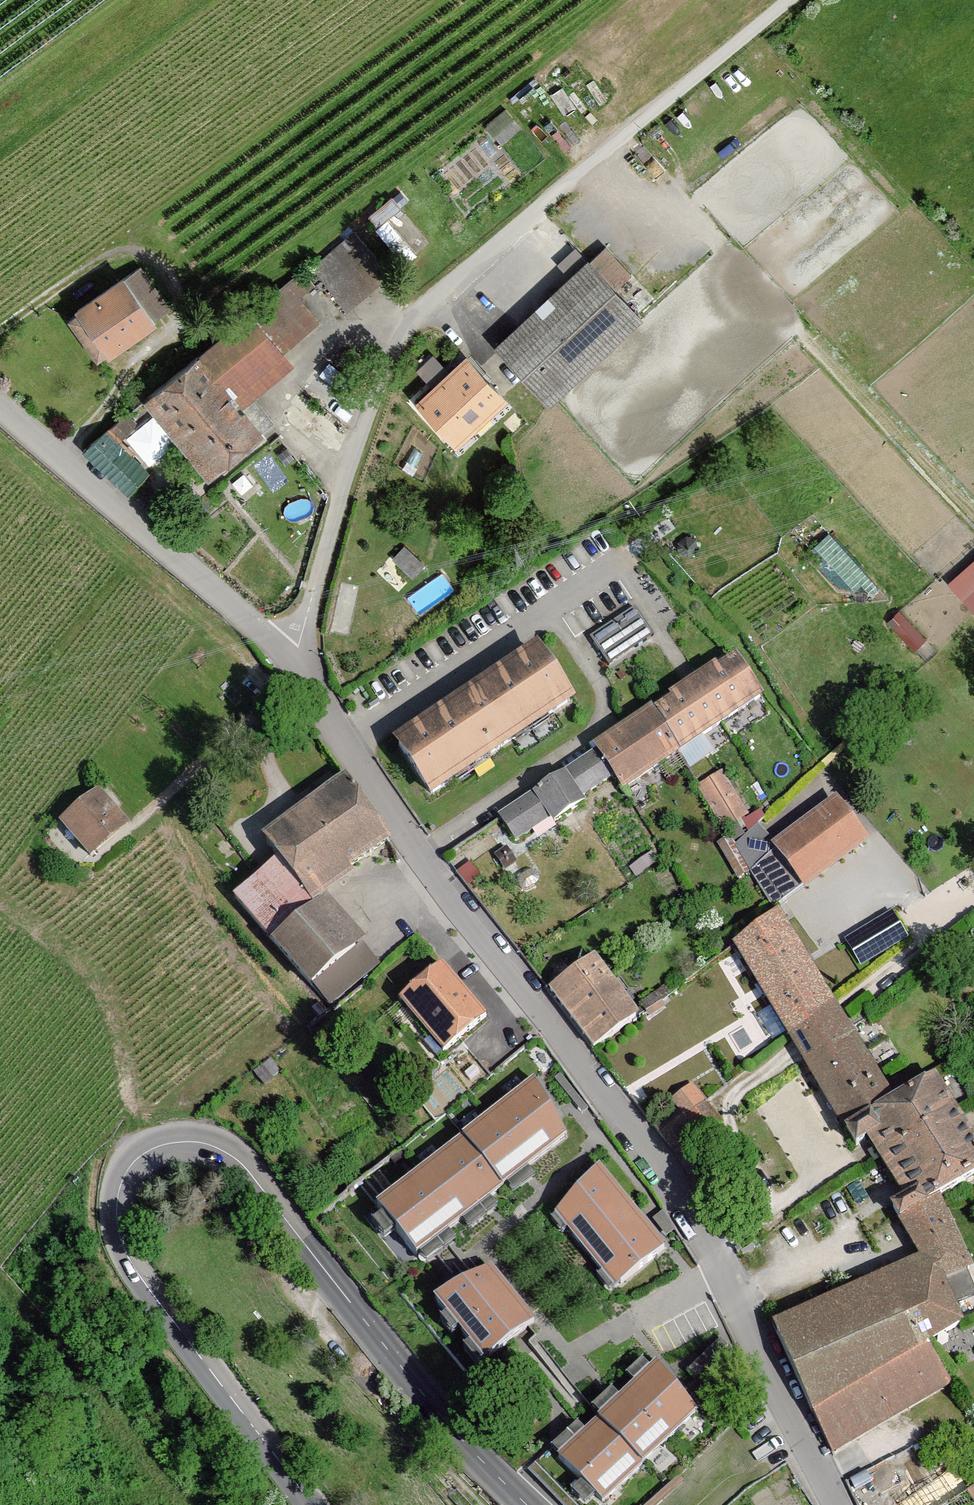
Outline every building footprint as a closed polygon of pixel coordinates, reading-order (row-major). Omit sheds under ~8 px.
[(352,230),(312,263),(345,303),(385,271),(352,230)] [(587,258),(498,342),(550,397),(640,313),(587,258)] [(304,273),(289,284),(298,295),(312,284),(304,273)] [(122,278),(80,306),(111,352),(153,323),(122,278)] [(289,284),(253,313),(283,350),(319,320),(298,295),(289,284)] [(253,313),(200,357),(240,405),(293,362),(283,350),(253,313)] [(501,391),(462,350),(414,396),(451,434),(482,406),(484,408),(501,391)] [(150,399),(212,473),(262,432),(240,405),(200,357),(150,399)] [(125,416),(86,451),(130,489),(138,481),(149,470),(117,440),(135,423),(125,416)] [(954,579),(973,601),(973,561),(954,579)] [(427,611),(460,585),(447,569),(414,595),(427,611)] [(632,607),(590,635),(609,662),(651,634),(632,607)] [(908,614),(897,626),(921,647),(932,636),(908,614)] [(572,697),(533,640),(388,738),(426,795),(572,697)] [(649,704),(590,743),(593,749),(612,776),(620,789),(763,694),(734,652),(652,707),(649,704)] [(612,776),(593,749),(496,814),(514,841),(547,818),(550,822),(583,800),(581,796),(612,776)] [(748,814),(721,770),(696,786),(723,829),(748,814)] [(381,837),(339,778),(259,836),(275,859),(230,896),(268,939),(328,1006),(369,969),(353,949),(311,899),(345,875),(339,866),(367,847),(381,837)] [(125,819),(96,786),(54,823),(83,856),(125,819)] [(774,841),(771,843),(775,847),(803,886),(867,839),(835,796),(774,841)] [(771,843),(774,841),(757,823),(734,844),(750,871),(775,847),(771,843)] [(515,860),(505,846),(493,854),(503,868),(515,860)] [(772,1324),(833,1455),(953,1386),(929,1345),(964,1325),(948,1285),(973,1273),(973,1265),(941,1194),(973,1175),(973,1138),(935,1074),(894,1097),(839,1010),(778,908),(731,943),(794,1048),(806,1068),(853,1148),(866,1140),(875,1155),(881,1163),(903,1198),(888,1208),(896,1218),(898,1221),(917,1259),(775,1322),(772,1324)] [(892,910),(844,939),(859,965),(908,936),(892,910)] [(637,1018),(595,959),(550,991),(592,1050),(637,1018)] [(442,966),(400,1001),(443,1052),(486,1018),(442,966)] [(386,1199),(429,1251),(583,1127),(541,1075),(386,1199)] [(720,1121),(691,1082),(669,1099),(676,1108),(653,1125),(701,1195),(714,1186),(689,1149),(695,1144),(682,1129),(689,1124),(699,1138),(720,1121)] [(627,1286),(677,1241),(609,1165),(558,1210),(627,1286)] [(448,1297),(496,1357),(544,1319),(496,1259),(448,1297)] [(613,1501),(710,1406),(657,1352),(637,1371),(639,1374),(605,1408),(610,1412),(594,1428),(585,1419),(559,1446),(613,1501)] [(893,1504),(945,1504),(968,1490),(952,1468),(893,1504)]
